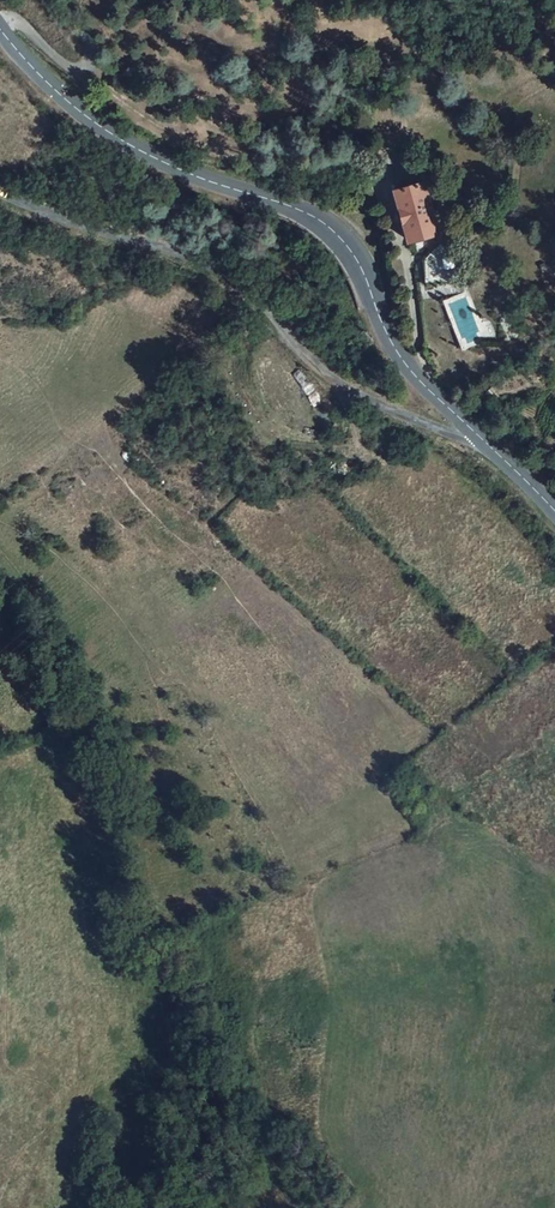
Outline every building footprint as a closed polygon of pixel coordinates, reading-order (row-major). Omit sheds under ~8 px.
[(416,164),(388,174),(412,232),(441,222),(416,164)] [(509,409),(520,419),(531,406),(519,397),(509,409)]
